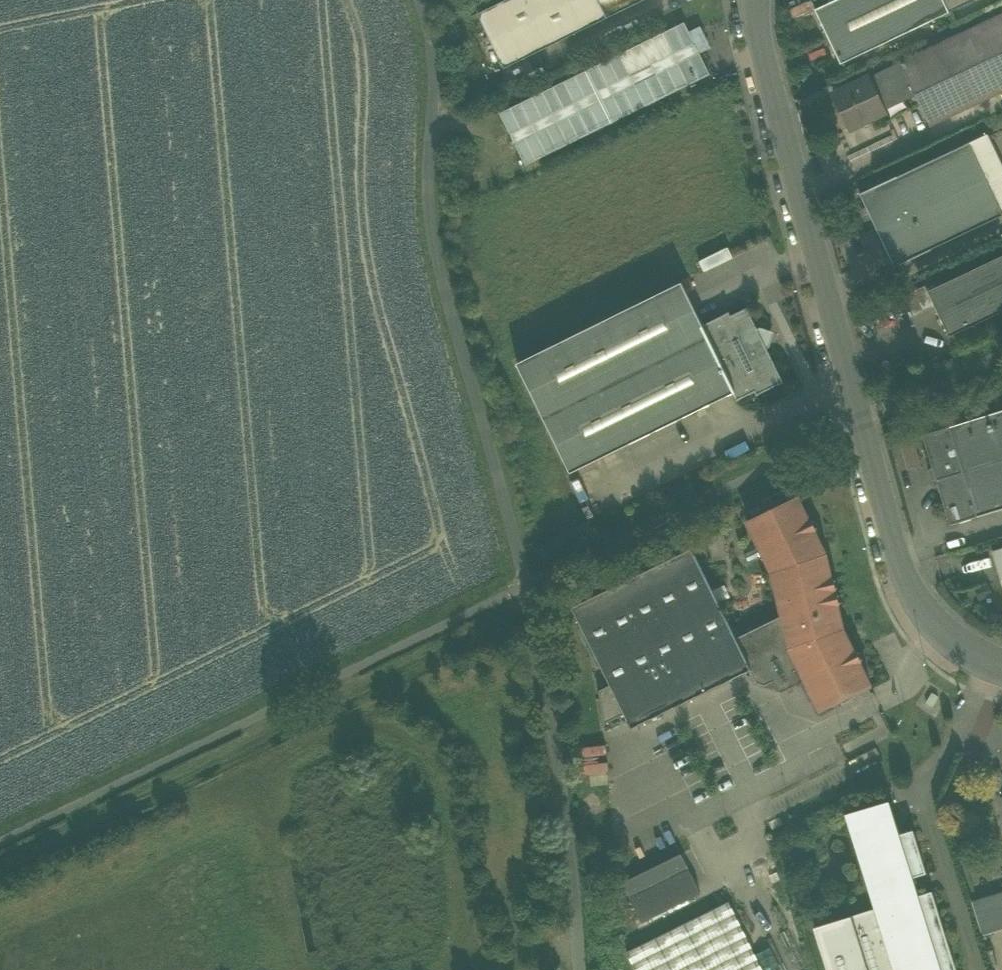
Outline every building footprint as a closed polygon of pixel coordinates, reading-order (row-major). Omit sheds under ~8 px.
[(609,17),(601,0),(506,0),(480,13),(506,67),(609,17)] [(609,17),(644,0),(601,0),(609,17)] [(843,63),(951,12),(945,0),(836,0),(817,9),(843,63)] [(951,12),(976,0),(945,0),(951,12)] [(932,125),(1001,92),(1001,14),(961,34),(902,62),(913,85),(917,95),(932,125)] [(683,22),(499,112),(524,164),(708,74),(683,22)] [(870,77),(881,100),(913,85),(902,62),(870,77)] [(835,94),(851,127),(872,116),(873,119),(887,112),(886,110),(881,100),(870,77),(849,87),(835,94)] [(881,100),(886,110),(917,95),(913,85),(881,100)] [(1001,209),(1001,163),(988,134),(970,142),(1001,209)] [(900,176),(922,223),(884,240),(896,266),(1001,216),(1001,209),(970,142),(900,176)] [(877,226),(884,240),(922,223),(900,176),(862,193),(877,226)] [(1001,312),(1001,256),(929,291),(938,310),(951,336),(1001,312)] [(572,472),(734,393),(736,392),(703,325),(682,283),(519,363),(572,472)] [(905,299),(915,321),(938,310),(929,291),(928,288),(905,299)] [(730,311),(703,325),(736,392),(734,393),(738,400),(756,392),(758,395),(785,382),(769,348),(767,344),(771,330),(762,327),(759,328),(748,307),(732,315),(730,311)] [(951,426),(978,516),(1001,509),(1001,410),(951,426)] [(951,524),(978,516),(951,426),(924,434),(934,468),(932,469),(931,471),(932,477),(935,478),(937,478),(951,524)] [(775,572),(784,614),(791,650),(802,668),(822,710),(872,685),(861,662),(863,661),(864,657),(861,656),(860,654),(861,651),(858,649),(855,651),(844,628),(839,605),(841,604),(843,601),(840,599),(840,597),(841,594),(839,592),(836,592),(835,590),(838,589),(840,586),(837,585),(836,582),(838,579),(835,577),(832,578),(827,553),(816,531),(818,530),(819,526),(816,525),(815,523),(816,520),(813,518),(810,520),(798,496),(777,507),(772,505),(770,510),(749,521),(760,544),(758,545),(756,548),(746,554),(749,561),(760,556),(763,557),(766,555),(775,572)] [(633,728),(751,669),(753,668),(737,637),(693,547),(573,606),(611,684),(625,713),(633,728)] [(1001,579),(1001,548),(993,551),(1001,579)] [(791,673),(802,668),(791,650),(784,614),(737,637),(753,668),(751,669),(757,682),(767,685),(778,679),(782,687),(785,688),(794,683),(795,680),(791,673)] [(611,684),(600,690),(604,723),(625,713),(611,684)] [(593,771),(611,771),(611,761),(593,762),(593,771)] [(853,815),(858,828),(881,821),(886,838),(892,836),(883,806),(853,815)] [(933,890),(911,897),(906,879),(928,872),(914,829),(892,836),(886,838),(881,821),(858,828),(857,828),(881,906),(901,969),(958,969),(933,890)] [(681,853),(652,867),(659,880),(688,865),(681,853)] [(652,867),(623,882),(642,922),(701,892),(688,865),(659,880),(652,867)] [(983,935),(1001,929),(1001,892),(973,901),(983,935)] [(637,969),(764,969),(729,900),(627,951),(637,969)] [(881,906),(815,927),(822,948),(829,969),(901,969),(881,906)]
